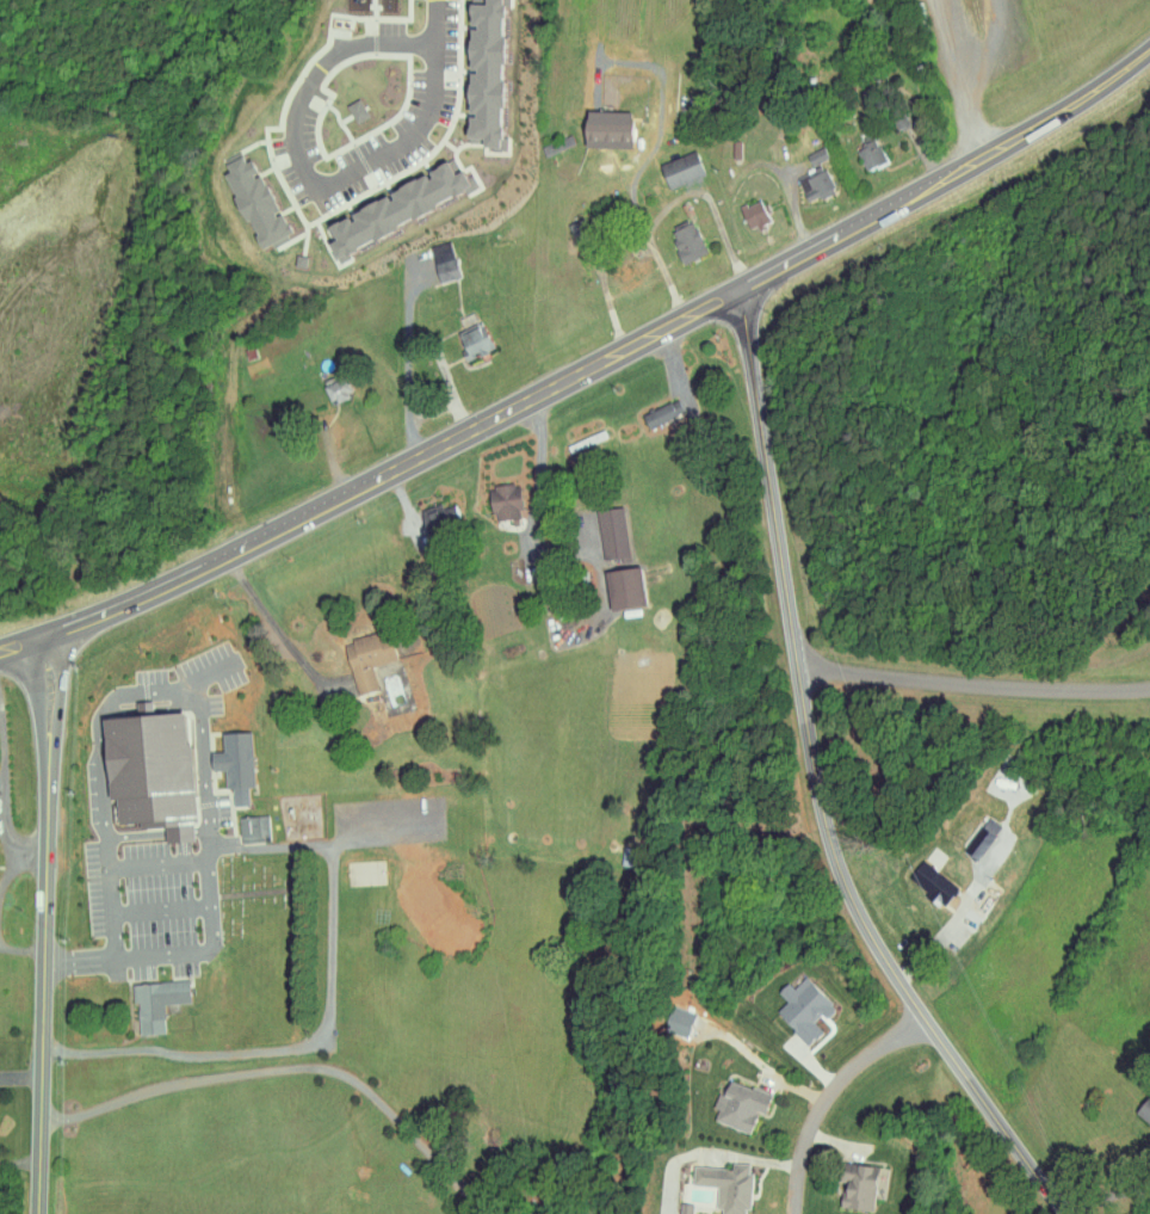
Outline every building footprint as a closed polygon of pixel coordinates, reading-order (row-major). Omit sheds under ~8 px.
[(500,29),(499,29),(499,0),(467,0),(466,20),(465,64),(464,108),(462,108),(461,132),(478,132),(478,140),(498,140),(500,29)] [(628,112),(578,111),(577,134),(627,135),(628,112)] [(877,156),(868,132),(846,140),(855,164),(877,156)] [(820,152),(815,140),(797,147),(801,159),(820,152)] [(650,157),(660,182),(697,167),(687,142),(650,157)] [(257,248),(269,243),(271,247),(290,239),(278,211),(275,212),(255,166),(251,167),(242,147),(230,152),(228,148),(218,153),(224,165),(218,168),(241,220),(244,219),(257,248)] [(466,189),(451,157),(342,207),(345,213),(323,223),(330,239),(323,242),(328,252),(466,189)] [(803,200),(830,188),(816,159),(789,171),(803,200)] [(739,207),(747,228),(767,220),(759,199),(739,207)] [(706,254),(693,221),(667,230),(681,263),(706,254)] [(430,245),(436,280),(457,277),(451,241),(430,245)] [(453,336),(466,361),(492,347),(480,322),(453,336)] [(326,388),(346,378),(352,392),(347,394),(350,398),(334,405),(326,388)] [(317,411),(314,400),(324,398),(327,407),(317,411)] [(646,428),(682,412),(676,398),(640,414),(646,428)] [(425,540),(458,520),(452,510),(445,513),(437,500),(417,512),(422,520),(415,524),(425,540)] [(601,558),(627,555),(622,506),(596,509),(601,558)] [(603,570),(607,609),(642,605),(638,566),(603,570)] [(355,694),(377,689),(371,666),(393,660),(389,644),(377,647),(374,633),(341,642),(355,694)] [(96,718),(102,798),(112,797),(114,823),(136,821),(136,827),(161,825),(162,842),(194,840),(187,743),(181,743),(179,711),(96,718)] [(249,731),(218,733),(219,752),(208,752),(209,771),(222,770),(223,788),(230,788),(231,805),(247,804),(246,787),(252,787),(249,731)] [(239,842),(269,841),(268,815),(238,816),(239,842)] [(975,861),(995,837),(981,826),(962,850),(975,861)] [(908,880),(926,891),(922,897),(941,909),(956,884),(919,861),(908,880)] [(803,1044),(838,1011),(805,976),(791,988),(786,982),(776,991),(786,1001),(774,1013),(803,1044)] [(135,1035),(164,1033),(162,1004),(188,1003),(187,980),(132,983),(135,1035)] [(709,1119),(746,1135),(756,1112),(762,1115),(769,1098),(726,1079),(709,1119)] [(729,1163),(729,1169),(692,1167),(691,1185),(717,1186),(716,1213),(747,1213),(749,1164),(729,1163)] [(874,1210),(874,1166),(837,1166),(837,1210),(874,1210)] [(692,1205),(680,1204),(679,1213),(692,1213),(692,1205)]
